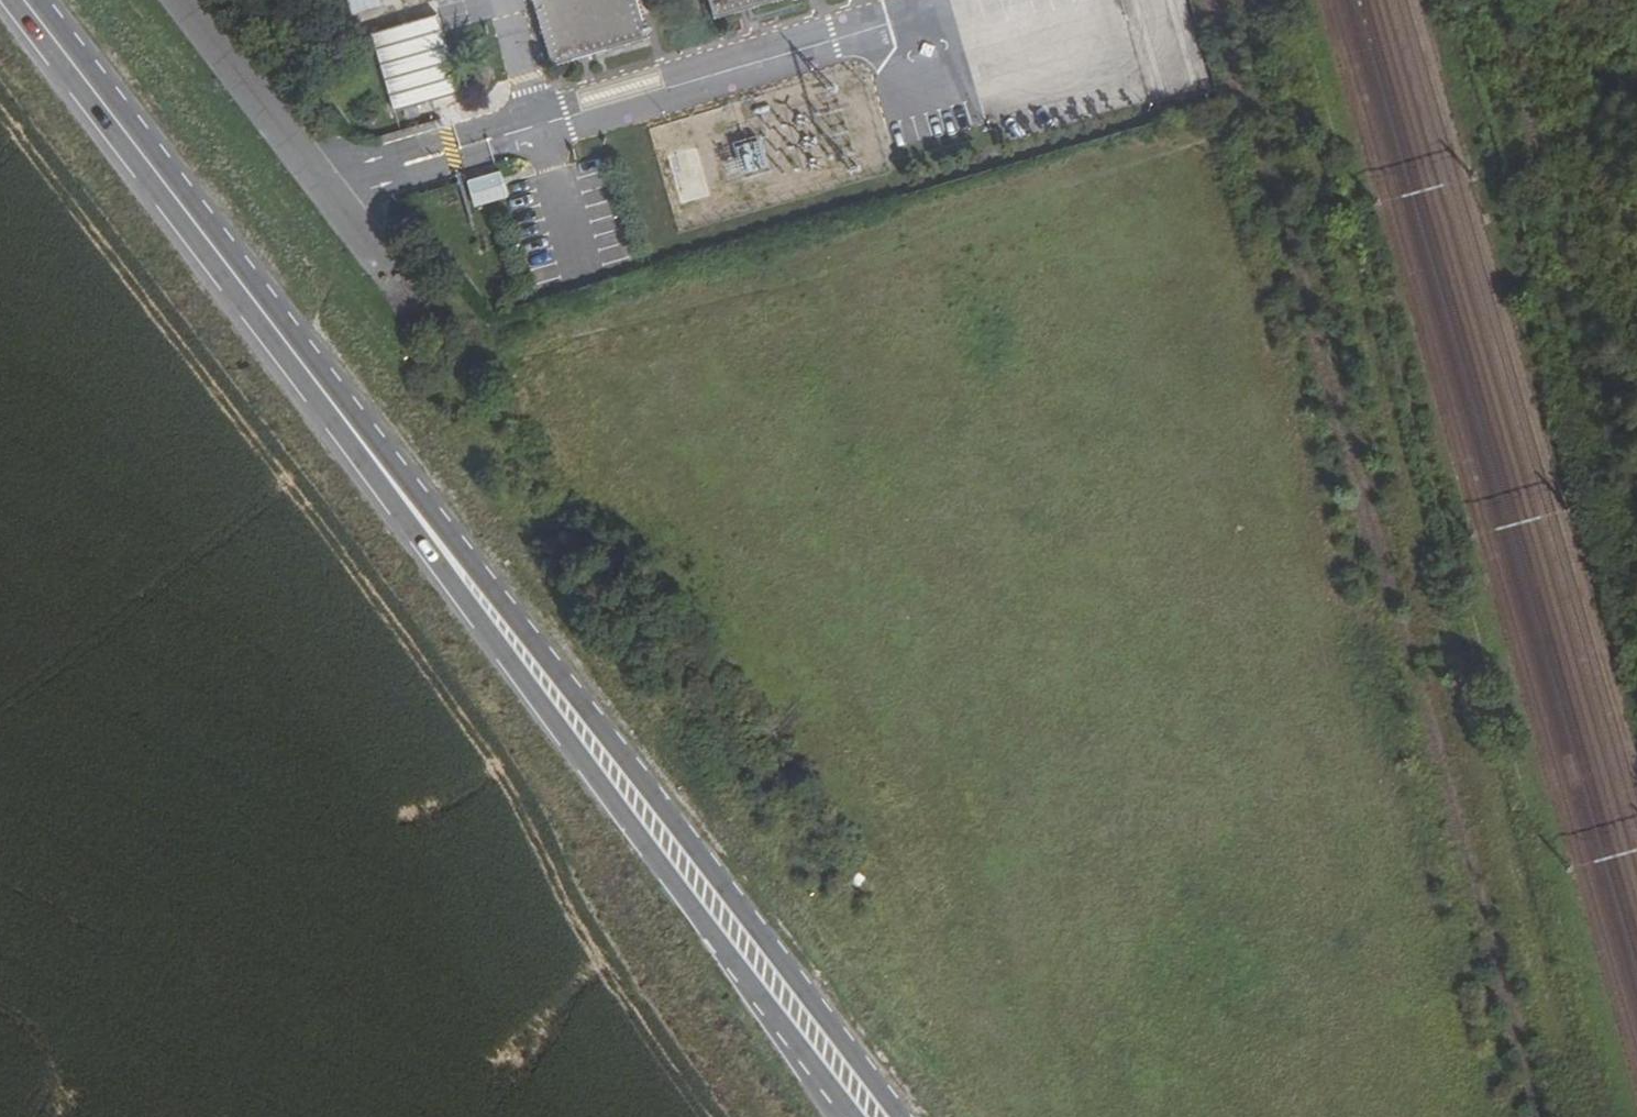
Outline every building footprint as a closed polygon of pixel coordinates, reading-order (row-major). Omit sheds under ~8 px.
[(640,0),(535,0),(554,67),(651,40),(640,0)] [(715,21),(789,0),(709,0),(715,21)] [(444,81),(422,2),(355,21),(377,100),(444,81)] [(472,180),(479,207),(513,197),(506,170),(472,180)]
